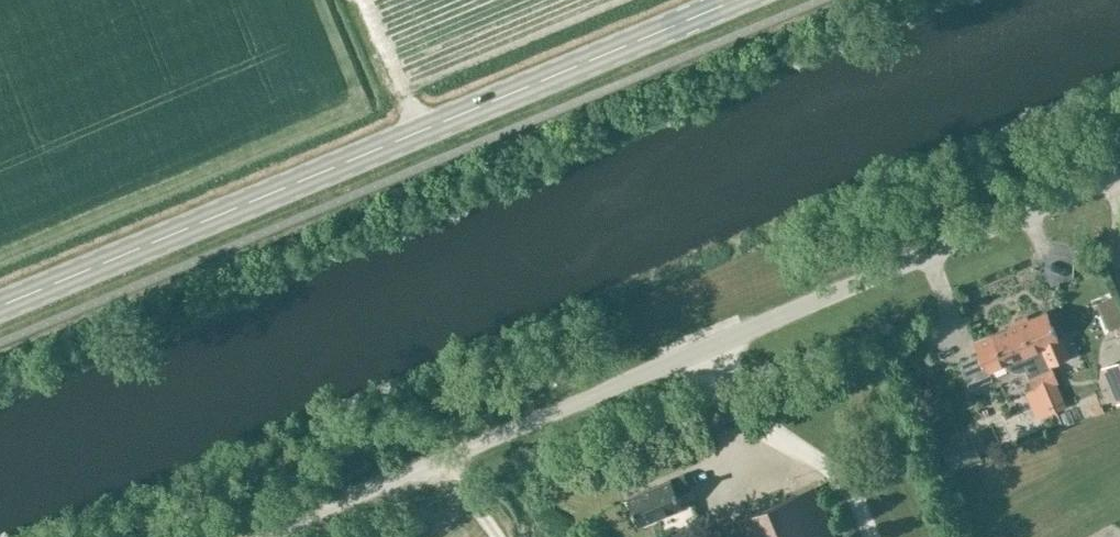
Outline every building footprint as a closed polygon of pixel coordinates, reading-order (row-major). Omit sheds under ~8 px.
[(1113,289),(1119,285),(1119,275),(1115,265),(1103,271),(1113,289)] [(1099,291),(1088,297),(1097,313),(1108,306),(1099,291)] [(1021,323),(1056,407),(1064,403),(1056,383),(1059,382),(1052,364),(1070,356),(1062,336),(1060,337),(1049,311),(1021,323)] [(1050,394),(1056,407),(1021,323),(976,342),(982,355),(962,363),(972,388),(994,379),(991,372),(1006,365),(1006,367),(1008,368),(1011,371),(1015,372),(1020,372),(1027,370),(1038,399),(1050,394)] [(1102,366),(1117,402),(1119,401),(1119,359),(1102,366)] [(1004,400),(1008,410),(1022,404),(1018,394),(1004,400)] [(955,443),(941,448),(950,471),(979,459),(975,448),(959,454),(955,443)] [(685,505),(680,495),(693,489),(687,474),(629,498),(641,524),(685,505)] [(818,487),(725,525),(730,536),(839,536),(818,487)]
